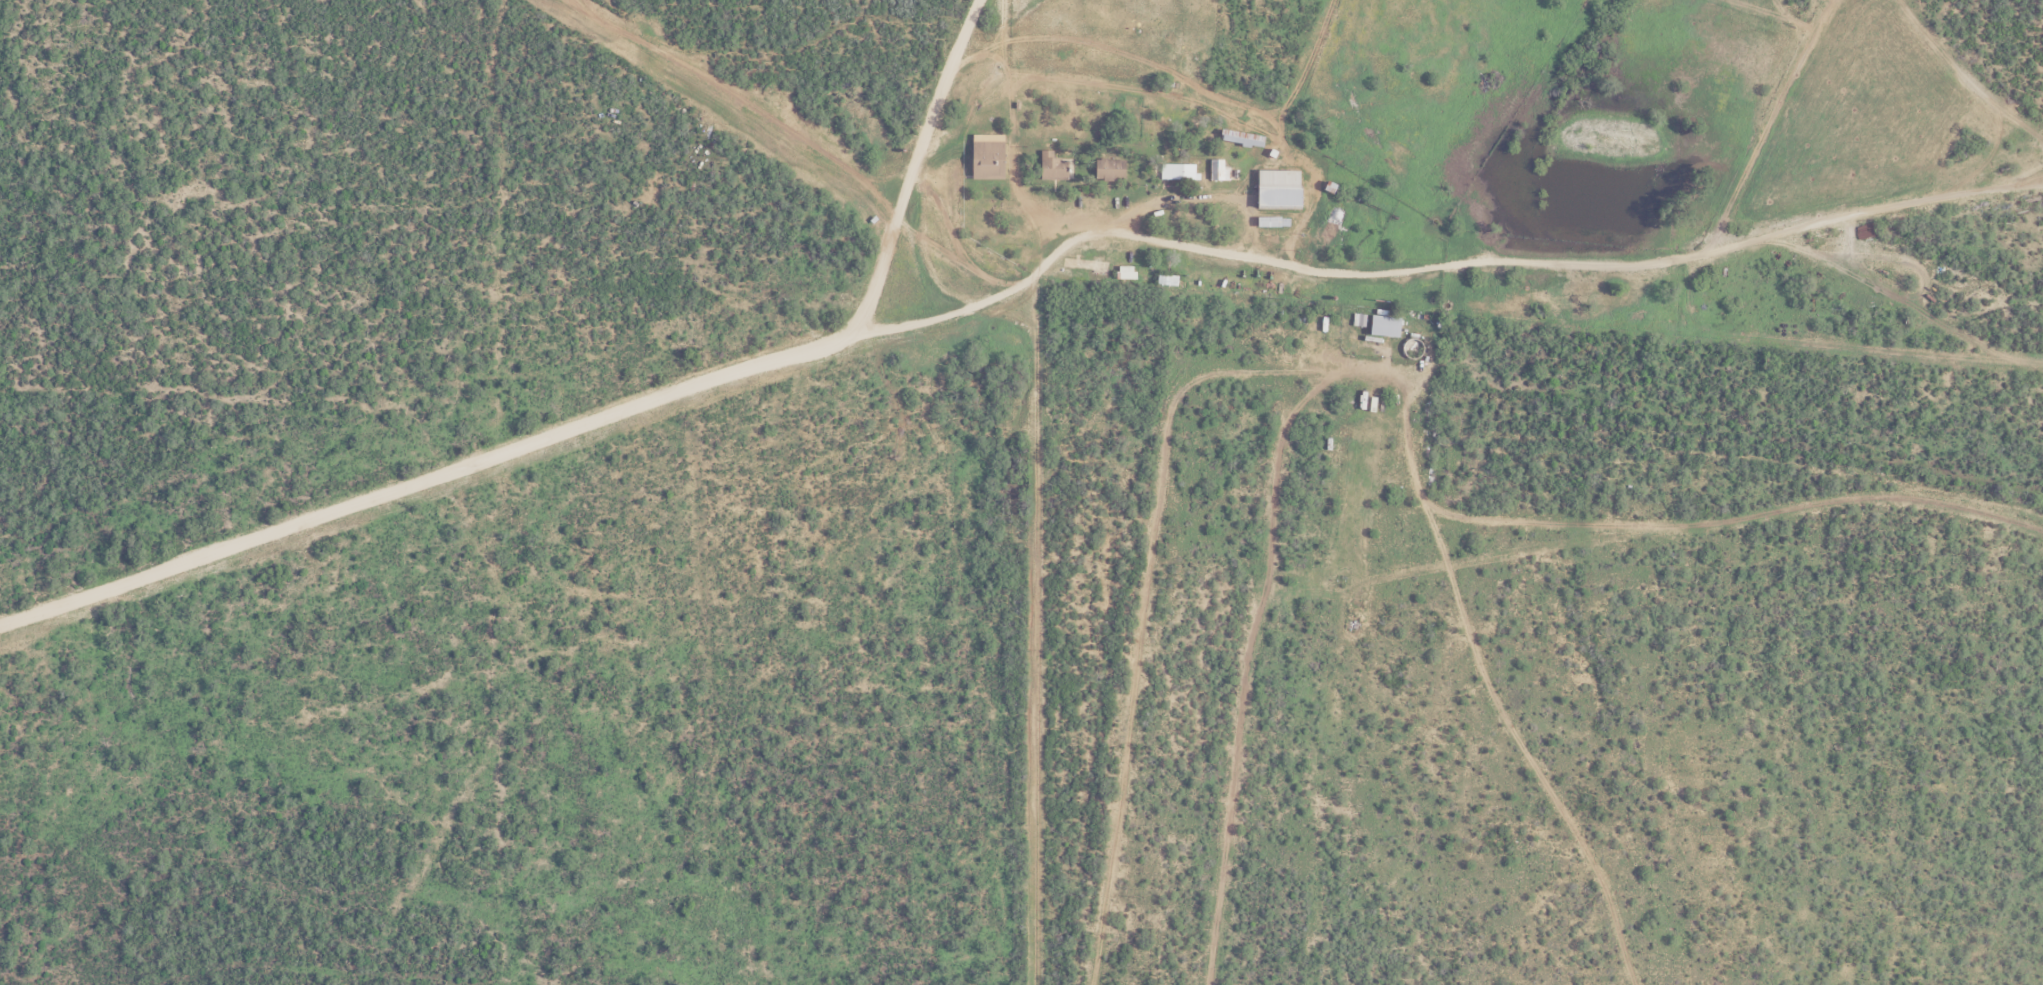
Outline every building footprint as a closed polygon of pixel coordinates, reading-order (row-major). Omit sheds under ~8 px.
[(1217,139),(1259,148),(1261,136),(1219,127),(1217,139)] [(1001,139),(970,139),(970,178),(1001,178),(1001,139)] [(1065,158),(1050,158),(1050,150),(1038,150),(1038,180),(1065,180),(1065,158)] [(1221,158),(1207,158),(1207,180),(1228,180),(1228,166),(1221,166),(1221,158)] [(1122,180),(1122,159),(1092,159),(1092,180),(1122,180)] [(1194,163),(1157,163),(1157,179),(1194,179),(1194,163)] [(1254,207),(1297,207),(1297,170),(1254,170),(1254,207)] [(1116,279),(1133,279),(1133,265),(1116,265),(1116,279)] [(1396,314),(1366,316),(1367,335),(1397,334),(1396,314)]
